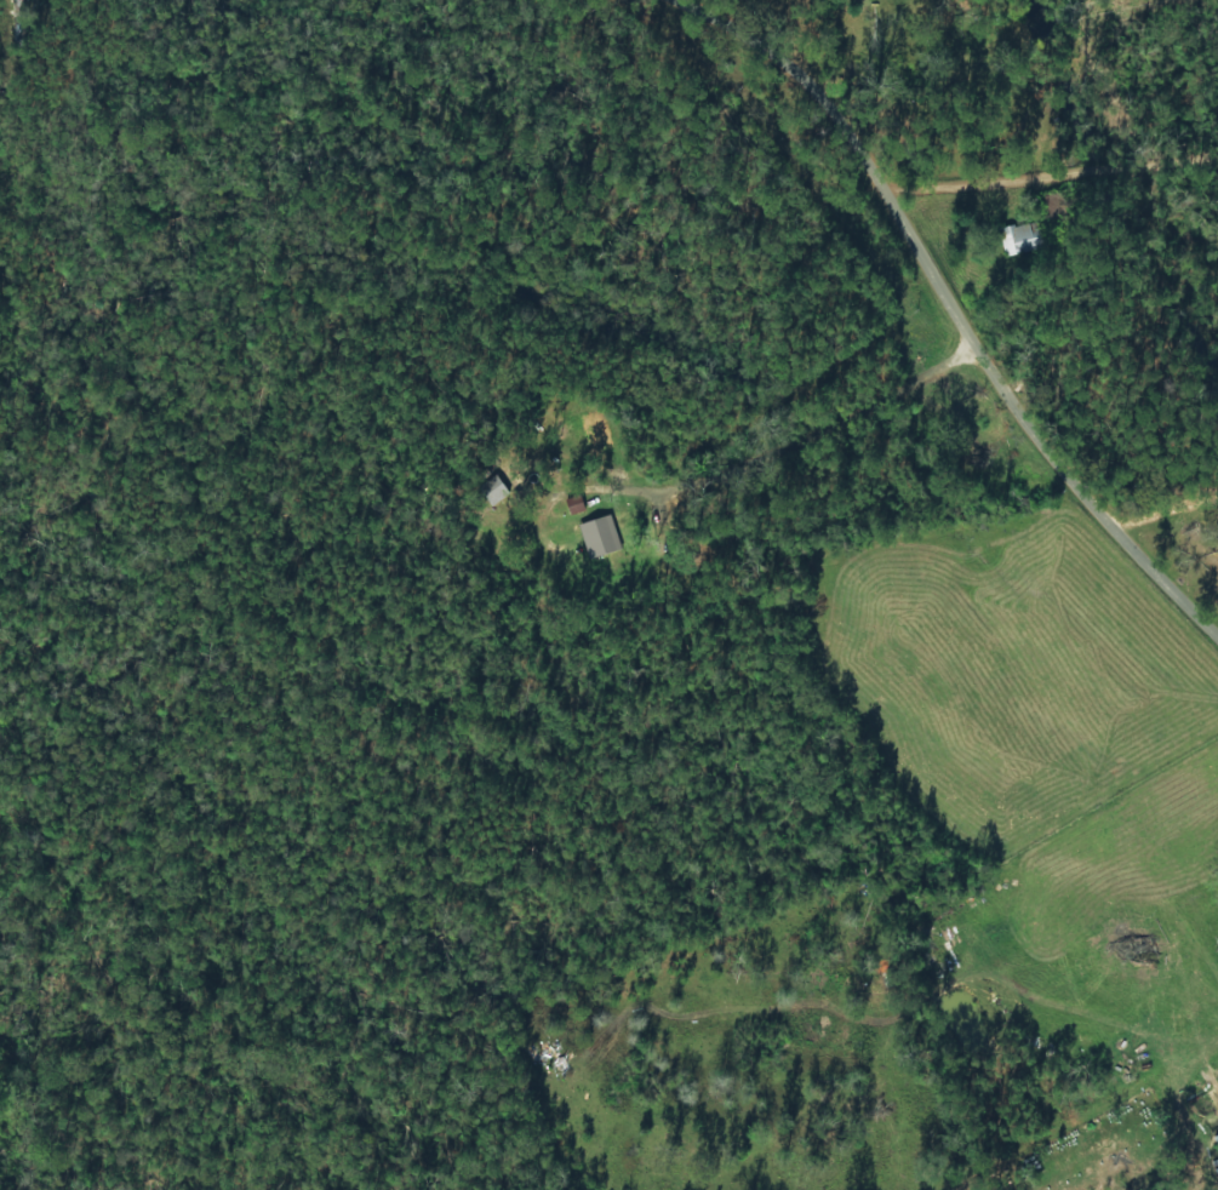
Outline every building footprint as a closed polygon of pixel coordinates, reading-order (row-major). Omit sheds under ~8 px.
[(1003,256),(1036,250),(1034,238),(1039,237),(1036,221),(997,229),(1003,256)] [(570,514),(585,509),(580,494),(566,498),(570,514)] [(590,558),(621,548),(610,513),(579,523),(590,558)]
